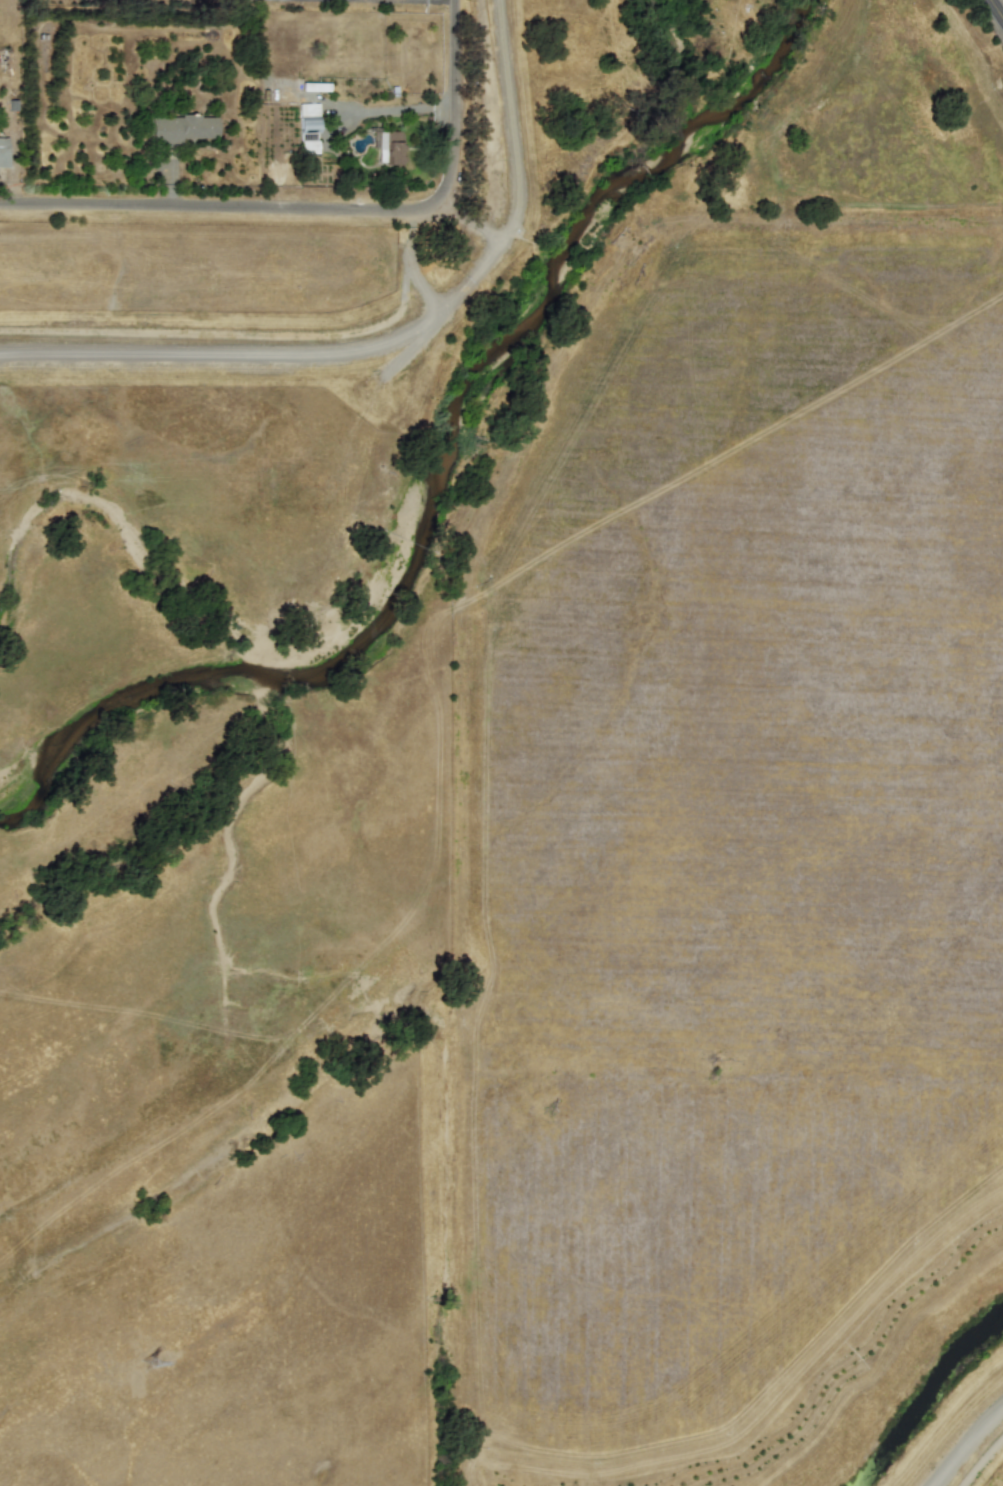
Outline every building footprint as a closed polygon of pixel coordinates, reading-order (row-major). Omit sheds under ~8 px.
[(298,103),(298,115),(317,115),(317,103),(298,103)] [(217,115),(150,116),(150,141),(217,140),(217,115)] [(298,117),(299,132),(309,131),(309,137),(302,138),(302,152),(317,151),(315,116),(298,117)] [(402,164),(402,131),(378,130),(377,163),(402,164)] [(8,138),(0,138),(0,166),(7,166),(8,138)]
